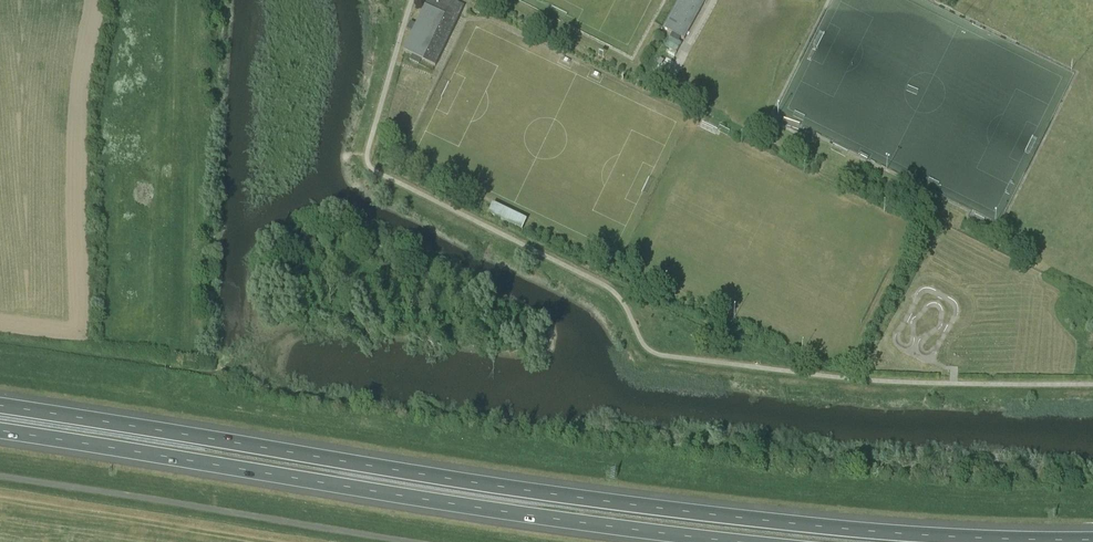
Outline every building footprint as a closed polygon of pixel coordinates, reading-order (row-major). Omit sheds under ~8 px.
[(425,6),(416,25),(411,23),(412,24),(409,30),(407,29),(407,30),(413,32),(404,51),(403,51),(413,56),(410,60),(419,65),(421,60),(436,67),(464,6),(452,0),(428,0),(425,6)] [(668,31),(683,39),(705,0),(677,0),(662,27),(668,31)] [(668,36),(666,46),(677,49),(679,40),(668,36)] [(451,191),(447,198),(460,205),(464,198),(451,191)] [(524,227),(528,217),(493,202),(489,212),(524,227)]
